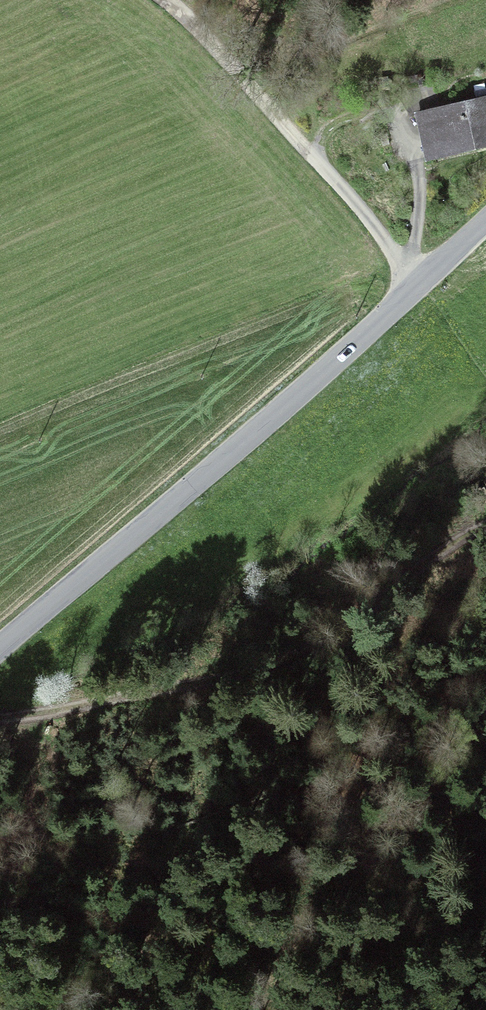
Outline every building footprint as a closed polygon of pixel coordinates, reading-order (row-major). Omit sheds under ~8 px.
[(441,109),(435,84),(398,92),(412,116),(417,115),(427,158),(485,144),(485,99),(441,109)]
